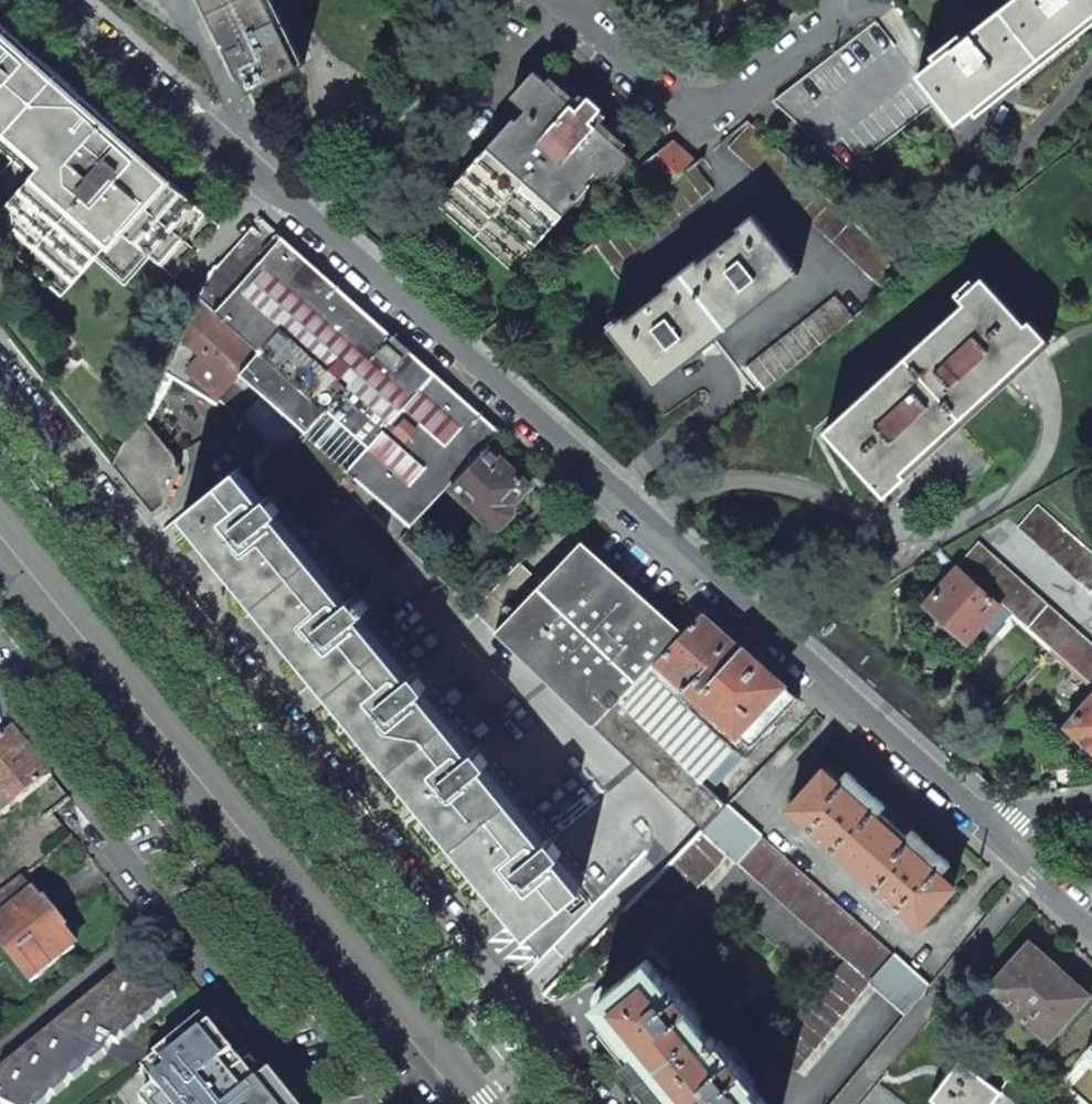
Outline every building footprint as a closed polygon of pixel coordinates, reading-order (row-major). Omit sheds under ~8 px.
[(226,43),(233,57),(238,56),(254,89),(304,65),(284,25),(272,0),(211,0),(231,42),(226,43)] [(917,75),(937,101),(955,123),(1001,87),(1091,17),(1091,16),(1091,0),(1011,0),(936,59),(917,74),(917,75)] [(780,96),(773,101),(849,169),(937,101),(917,75),(917,74),(876,21),(780,96)] [(21,165),(0,189),(0,205),(5,209),(1,215),(77,279),(99,254),(124,275),(146,251),(158,262),(203,212),(54,79),(0,31),(0,147),(21,165)] [(524,106),(447,192),(522,259),(588,184),(585,182),(596,171),(611,184),(634,159),(591,120),(603,107),(590,95),(577,108),(558,90),(535,69),(512,94),(524,106)] [(750,123),(728,147),(833,244),(883,291),(906,267),(864,227),(864,226),(750,123)] [(696,162),(673,143),(644,165),(662,188),(696,162)] [(696,167),(595,246),(613,269),(713,190),(696,167)] [(611,325),(609,327),(654,385),(713,339),(798,272),(752,214),(737,226),(740,230),(699,262),(696,259),(665,282),(668,286),(627,318),(625,314),(617,320),(614,317),(609,322),(611,325)] [(482,416),(258,216),(215,265),(160,371),(217,404),(220,401),(235,415),(233,418),(240,423),(223,441),(248,462),(262,470),(313,516),(314,513),(323,520),(354,484),(359,479),(410,527),(451,486),(488,447),(501,433),(482,416)] [(798,272),(713,339),(738,372),(835,296),(852,319),(910,271),(906,267),(883,291),(833,244),(798,272)] [(963,303),(825,429),(884,494),(906,474),(901,469),(1045,338),(1028,320),(1024,324),(981,277),(958,298),(963,303)] [(835,296),(738,372),(757,395),(852,319),(835,296)] [(160,371),(139,411),(150,423),(173,378),(160,371)] [(139,411),(110,466),(152,516),(165,506),(179,471),(180,466),(179,465),(179,461),(176,456),(176,455),(139,411)] [(488,447),(451,486),(492,526),(500,526),(513,513),(512,504),(529,486),(488,447)] [(240,467),(238,469),(263,500),(578,891),(523,935),(542,958),(599,900),(618,917),(624,912),(702,831),(702,830),(593,726),(473,610),(398,540),(410,527),(359,479),(354,484),(323,520),(313,531),(271,493),(240,467)] [(238,469),(183,514),(189,521),(214,552),(325,690),(382,760),(422,809),(460,857),(474,874),(494,899),(523,935),(578,891),(263,500),(238,469)] [(1017,527),(1090,593),(1091,591),(1091,553),(1036,504),(1017,527)] [(517,568),(473,610),(593,726),(617,700),(682,631),(581,541),(536,588),(517,568)] [(956,566),(958,568),(1010,614),(1050,650),(1091,687),(1091,645),(977,542),(956,566)] [(958,568),(925,603),(967,641),(993,611),(1004,622),(1010,614),(958,568)] [(682,631),(617,700),(709,790),(742,755),(797,697),(757,661),(743,648),(701,611),(682,631)] [(1066,726),(1091,749),(1091,696),(1066,726)] [(617,700),(593,726),(702,830),(726,806),(709,790),(617,700)] [(3,815),(51,777),(27,747),(12,730),(7,734),(0,740),(0,811),(3,815)] [(65,740),(56,730),(49,736),(58,746),(65,740)] [(823,768),(788,807),(919,925),(954,886),(939,873),(949,862),(912,829),(903,839),(874,814),(884,804),(847,771),(837,781),(823,768)] [(702,830),(702,831),(726,853),(736,863),(761,835),(727,804),(726,806),(702,830)] [(1091,844),(1091,827),(1078,829),(1080,846),(1091,844)] [(702,831),(624,912),(648,937),(718,865),(726,853),(702,831)] [(761,835),(736,863),(845,961),(769,1049),(796,1071),(869,982),(893,954),(761,835)] [(0,896),(0,946),(30,983),(74,948),(61,932),(64,930),(43,904),(41,906),(20,880),(0,896)] [(1090,995),(1029,941),(987,986),(1048,1041),(1090,995)] [(893,954),(869,982),(905,1014),(929,986),(893,954)] [(602,996),(601,1009),(679,1103),(765,1103),(750,1085),(755,1081),(745,1071),(749,1068),(732,1047),(722,1055),(687,1012),(697,1004),(680,983),(676,986),(667,975),(663,980),(646,960),(602,996)] [(1,1103),(47,1103),(175,997),(133,975),(136,973),(127,969),(0,1075),(0,1103),(1,1103)] [(251,1053),(216,1010),(140,1072),(153,1088),(139,1100),(143,1103),(293,1103),(251,1053)] [(0,1021),(0,1036),(15,1023),(8,1014),(0,1021)] [(959,1061),(930,1098),(938,1103),(990,1103),(1000,1091),(959,1061)] [(876,1084),(860,1103),(904,1103),(876,1084)]
